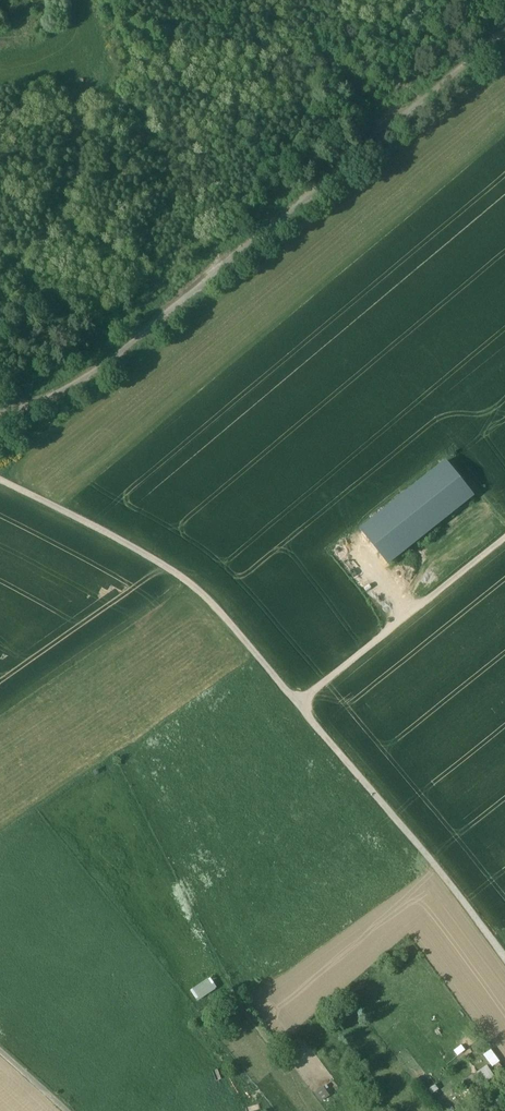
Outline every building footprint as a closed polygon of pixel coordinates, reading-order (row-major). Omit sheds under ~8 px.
[(476,499),(447,461),(360,529),(389,566),(476,499)] [(210,976),(190,989),(197,1000),(217,987),(210,976)] [(483,1053),(492,1066),(500,1061),(491,1048),(483,1053)] [(483,1082),(494,1077),(488,1064),(477,1070),(483,1082)] [(325,1086),(316,1090),(320,1100),(330,1096),(325,1086)]
